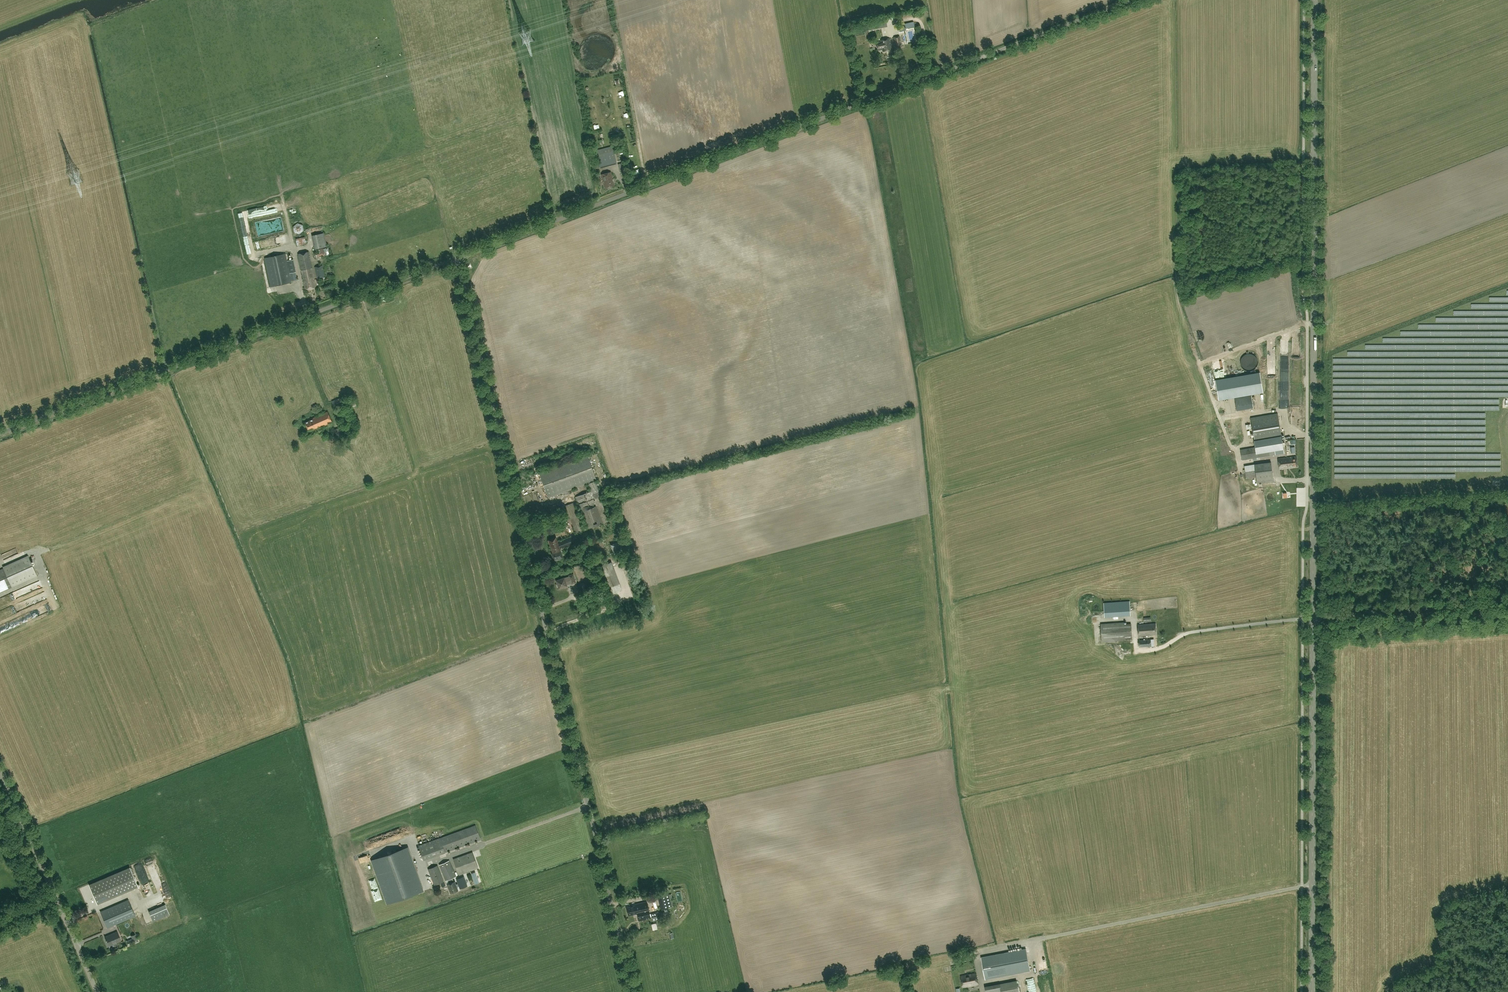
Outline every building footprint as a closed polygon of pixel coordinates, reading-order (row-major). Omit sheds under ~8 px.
[(889,38),(881,40),(881,41),(876,42),(878,50),(882,49),(883,52),(892,50),(889,38)] [(614,151),(598,155),(596,156),(599,168),(617,163),(614,151)] [(624,162),(618,164),(621,174),(627,172),(624,162)] [(605,188),(614,186),(611,172),(601,174),(605,188)] [(303,225),(297,223),(293,227),(294,232),(299,234),(304,230),(303,225)] [(327,247),(324,233),(312,235),(315,250),(327,247)] [(275,236),(255,241),(256,247),(277,241),(275,236)] [(302,242),(305,242),(304,236),(295,237),(296,245),(302,244),(302,242)] [(316,288),(309,253),(298,255),(305,290),(316,288)] [(264,258),(270,287),(291,283),(289,273),(287,261),(285,254),(264,258)] [(296,272),(293,259),(287,261),(289,273),(296,272)] [(324,264),(326,274),(332,273),(330,263),(324,264)] [(325,278),(322,266),(315,268),(317,279),(325,278)] [(346,402),(343,396),(331,401),(334,407),(346,402)] [(1251,396),(1235,398),(1237,410),(1253,408),(1251,396)] [(349,408),(357,406),(354,398),(346,401),(349,408)] [(332,422),(327,411),(313,418),(313,419),(305,422),(308,428),(312,427),(313,429),(317,427),(317,428),(332,422)] [(1256,447),(1241,450),(1242,460),(1253,458),(1253,460),(1256,460),(1256,457),(1258,457),(1278,454),(1282,453),(1284,453),(1277,413),(1251,418),(1256,447)] [(338,438),(350,434),(347,425),(334,429),(338,438)] [(536,462),(552,458),(550,450),(536,454),(537,458),(535,459),(536,462)] [(601,497),(595,481),(597,480),(587,454),(539,472),(548,498),(588,483),(590,491),(575,496),(586,528),(587,529),(608,521),(600,498),(601,497)] [(1297,456),(1278,459),(1280,469),(1298,467),(1297,456)] [(1271,462),(1255,464),(1244,466),(1245,469),(1247,479),(1257,477),(1257,483),(1273,481),(1271,462)] [(584,530),(584,529),(574,502),(566,505),(576,532),(576,533),(584,530)] [(559,549),(574,544),(571,537),(557,542),(555,537),(549,539),(549,540),(548,541),(549,543),(550,543),(551,548),(558,546),(559,549)] [(624,540),(618,542),(610,544),(614,554),(622,552),(623,555),(629,553),(624,540)] [(558,546),(551,548),(553,552),(552,553),(554,560),(566,555),(565,551),(566,550),(565,547),(574,544),(559,549),(558,546)] [(4,568),(0,570),(0,592),(37,576),(28,557),(4,568)] [(608,596),(622,590),(612,562),(597,567),(607,593),(608,596)] [(565,578),(565,577),(556,580),(559,588),(567,585),(567,584),(571,583),(571,584),(576,583),(573,574),(569,575),(569,576),(565,578)] [(20,588),(8,593),(10,598),(22,593),(20,588)] [(41,592),(24,600),(27,607),(44,599),(41,592)] [(608,596),(607,593),(593,597),(594,602),(604,600),(604,601),(609,600),(608,596)] [(1130,601),(1104,603),(1105,613),(1130,611),(1130,601)] [(17,603),(7,607),(8,610),(9,610),(10,613),(13,611),(13,612),(20,609),(17,603)] [(1125,622),(1101,624),(1102,641),(1132,639),(1131,624),(1125,624),(1125,622)] [(1157,635),(1156,623),(1138,624),(1139,636),(1157,635)] [(475,825),(419,846),(424,860),(480,839),(475,825)] [(407,847),(372,860),(387,903),(423,890),(407,847)] [(472,852),(453,859),(459,875),(478,868),(472,852)] [(450,860),(439,865),(445,881),(448,880),(449,883),(447,884),(450,893),(458,890),(457,886),(459,886),(460,888),(467,886),(464,876),(457,879),(458,883),(456,884),(455,881),(454,882),(452,878),(456,876),(450,860)] [(437,866),(428,869),(435,885),(444,881),(437,866)] [(138,887),(129,867),(89,885),(97,905),(138,887)] [(136,873),(144,894),(151,891),(142,870),(136,873)] [(158,879),(152,881),(155,888),(160,886),(158,879)] [(165,894),(157,896),(159,903),(166,901),(165,894)] [(671,906),(668,895),(658,897),(661,909),(671,906)] [(100,912),(107,928),(135,916),(128,900),(100,912)] [(636,905),(627,907),(629,915),(637,913),(639,921),(651,918),(647,901),(635,904),(636,905)] [(153,921),(169,914),(165,904),(148,911),(153,921)] [(117,932),(105,937),(109,946),(121,941),(117,932)] [(1031,971),(1026,948),(981,957),(985,979),(1031,971)] [(1040,963),(1044,961),(1040,948),(1036,949),(1040,963)] [(950,967),(944,968),(947,989),(953,988),(950,967)] [(976,973),(961,976),(963,987),(978,984),(976,973)] [(1017,980),(985,986),(986,991),(1019,991),(1017,980)]
